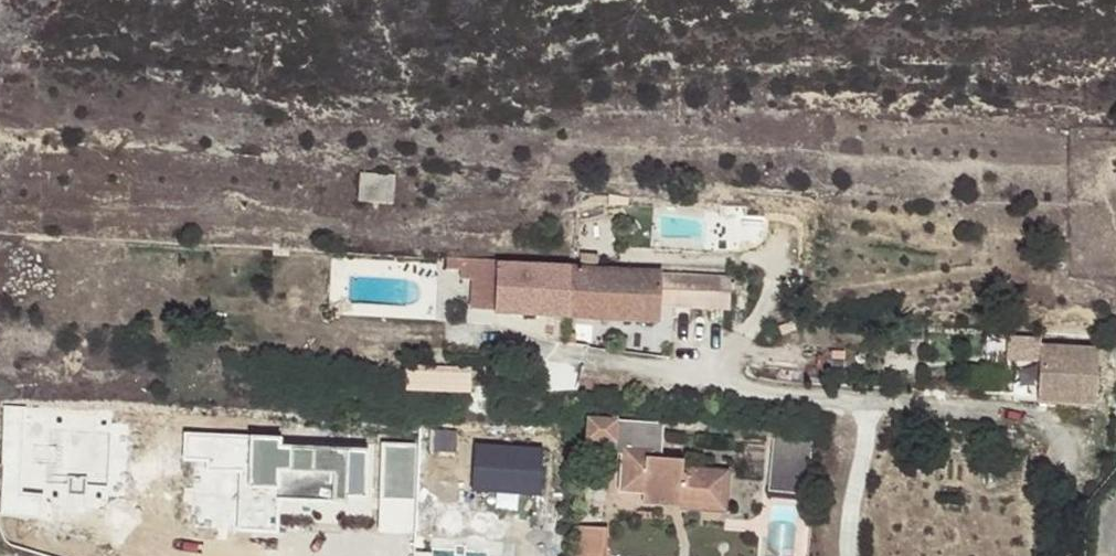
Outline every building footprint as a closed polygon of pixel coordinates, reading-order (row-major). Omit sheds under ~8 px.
[(398,174),(361,171),(360,200),(395,203),(398,174)] [(448,259),(447,269),(459,270),(459,276),(473,277),(471,309),(495,310),(497,262),(474,261),(448,259)] [(659,322),(660,305),(660,293),(674,293),(673,306),(729,308),(730,276),(661,274),(661,270),(497,262),(495,310),(495,313),(659,322)] [(660,293),(660,305),(673,306),(674,293),(660,293)] [(1037,335),(994,332),(993,355),(1036,357),(1034,403),(1095,405),(1097,343),(1037,341),(1037,335)] [(442,372),(404,370),(403,390),(469,393),(469,374),(442,372)] [(587,414),(584,437),(615,442),(621,449),(618,480),(642,482),(641,494),(660,495),(659,505),(677,506),(676,510),(723,513),(726,470),(683,467),(683,461),(658,459),(662,421),(658,421),(587,414)] [(772,427),(766,491),(804,495),(810,431),(772,427)] [(420,531),(420,439),(384,439),(384,531),(420,531)] [(247,502),(340,505),(341,452),(254,449),(253,441),(221,440),(219,479),(247,480),(247,502)] [(478,441),(477,491),(546,492),(547,442),(478,441)] [(642,482),(618,480),(617,492),(641,494),(642,482)] [(660,495),(641,494),(641,504),(659,505),(660,495)] [(571,526),(570,546),(600,549),(604,549),(606,529),(571,526)] [(569,555),(599,555),(600,549),(570,546),(569,555)]
